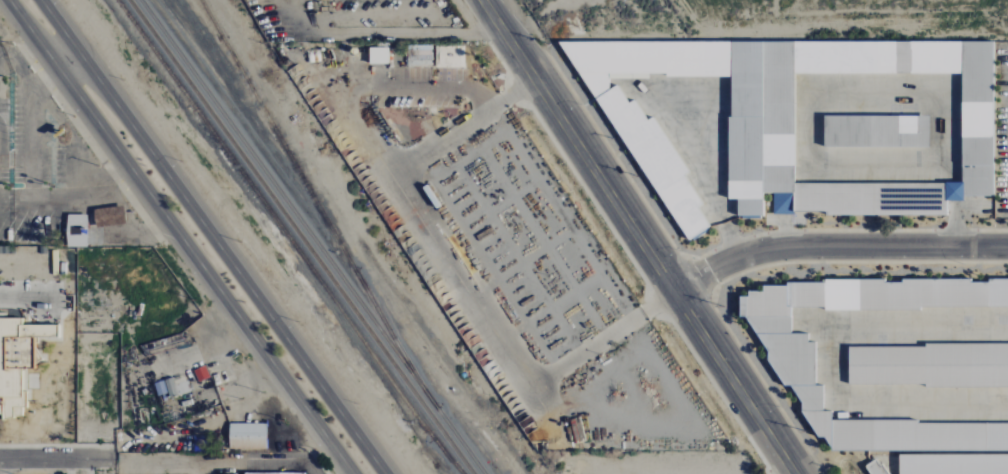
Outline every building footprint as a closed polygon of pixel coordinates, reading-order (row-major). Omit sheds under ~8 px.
[(995,43),(568,40),(567,40),(681,244),(710,228),(699,208),(703,206),(685,174),(687,173),(657,118),(646,118),(637,101),(627,101),(618,84),(610,89),(610,74),(730,75),(729,199),(738,199),(737,216),(764,216),(764,193),(774,194),(773,214),(792,214),(793,214),(948,215),(948,200),(961,200),(969,196),(994,196),(995,43)] [(433,45),(407,45),(407,67),(433,67),(433,45)] [(436,68),(465,68),(465,46),(436,46),(436,68)] [(389,47),(370,47),(369,64),(389,64),(389,47)] [(94,208),(95,226),(125,225),(124,206),(94,208)] [(87,247),(88,215),(67,214),(66,246),(87,247)] [(832,421),(832,412),(823,412),(824,385),(816,385),(816,342),(808,342),(808,334),(792,333),(792,307),(1007,308),(1007,281),(763,280),(763,291),(748,291),(748,296),(740,296),(739,318),(743,318),(829,450),(1007,452),(1007,422),(832,421)] [(23,325),(23,318),(0,319),(0,415),(2,415),(2,418),(23,418),(23,407),(26,407),(25,383),(27,383),(26,369),(34,369),(34,338),(58,337),(57,325),(23,325)] [(849,345),(849,387),(1007,386),(1007,344),(849,345)] [(198,382),(210,377),(206,366),(194,370),(198,382)] [(158,395),(169,392),(170,397),(191,392),(186,375),(155,383),(158,395)] [(266,450),(267,424),(229,423),(229,449),(266,450)] [(900,454),(900,473),(1007,473),(1007,455),(900,454)] [(870,473),(888,473),(878,458),(865,466),(870,473)]
